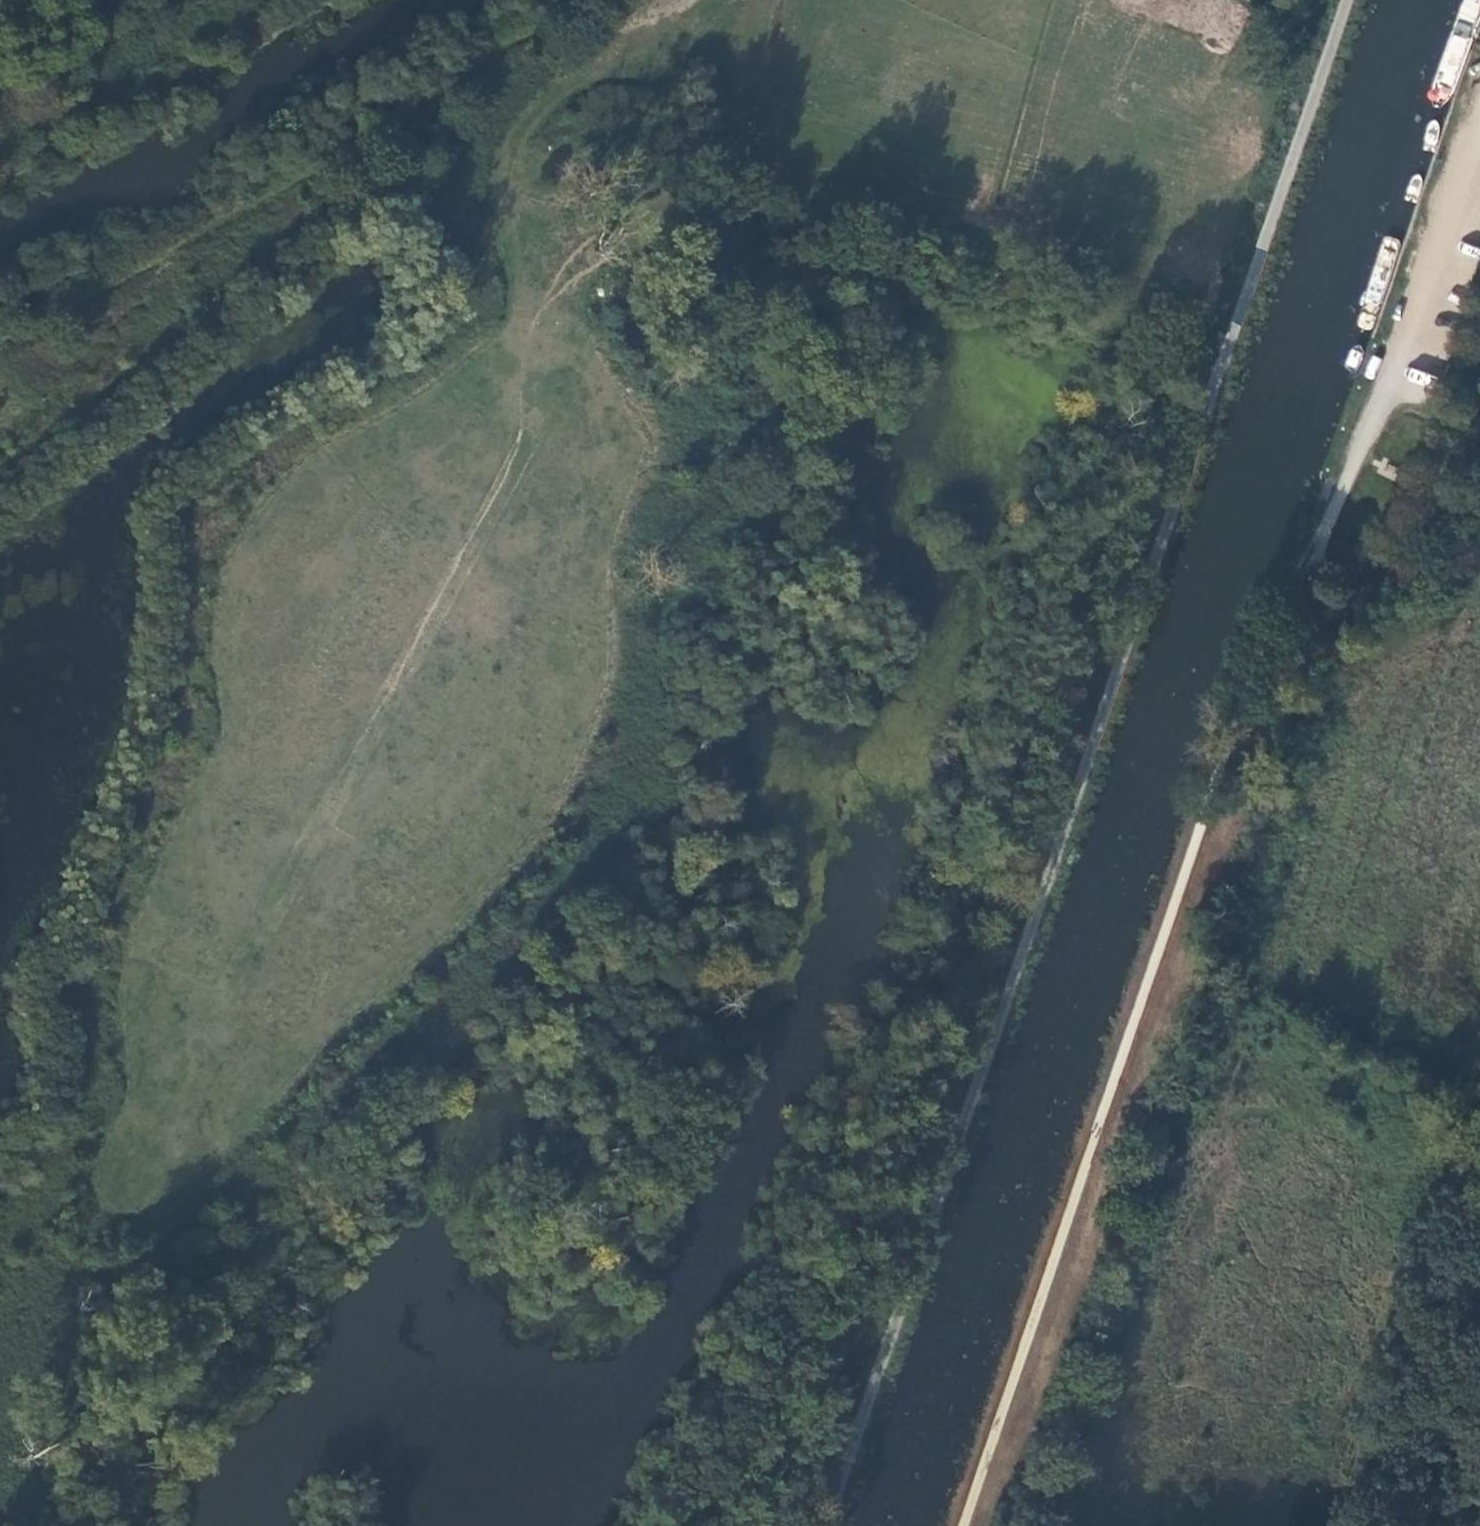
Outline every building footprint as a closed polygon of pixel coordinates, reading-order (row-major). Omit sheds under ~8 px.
[(1408,368),(1405,381),(1432,387),(1435,375),(1408,368)]
